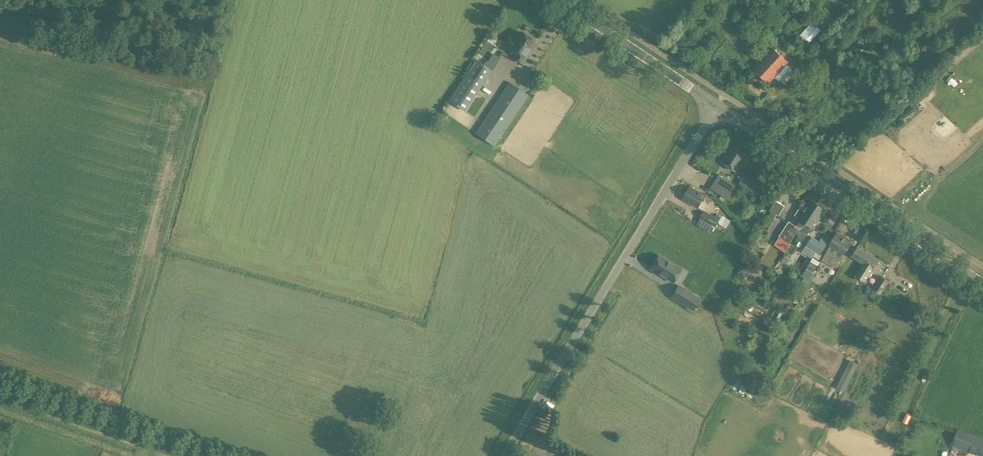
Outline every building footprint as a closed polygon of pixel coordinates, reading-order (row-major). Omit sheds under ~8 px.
[(531,49),(529,48),(534,41),(521,32),(509,48),(517,53),(514,58),(521,63),(531,49)] [(769,82),(787,62),(771,48),(754,67),(769,82)] [(475,60),(449,99),(450,100),(465,111),(492,71),(475,60)] [(494,146),(528,95),(527,95),(509,83),(475,133),(494,146)] [(737,172),(748,155),(733,145),(722,162),(737,172)] [(727,199),(736,185),(720,174),(710,189),(727,199)] [(773,191),(744,174),(739,183),(767,199),(773,191)] [(683,193),(684,198),(683,199),(704,211),(700,218),(700,219),(697,224),(711,232),(709,235),(718,241),(720,237),(721,238),(723,236),(716,232),(718,228),(716,227),(718,223),(722,225),(726,218),(722,216),(721,217),(717,214),(716,216),(705,210),(713,198),(705,193),(704,195),(691,187),(690,188),(685,189),(683,193)] [(772,198),(766,209),(771,212),(762,228),(767,231),(772,223),(775,219),(774,218),(776,215),(779,216),(785,206),(772,198)] [(811,232),(814,228),(826,210),(811,200),(804,210),(800,207),(795,215),(801,219),(796,226),(789,221),(779,236),(780,237),(774,245),(786,252),(792,244),(790,243),(796,234),(799,236),(797,237),(803,241),(810,231),(811,232)] [(830,245),(831,245),(822,260),(827,264),(828,263),(836,268),(852,244),(837,234),(830,245)] [(812,237),(807,246),(817,252),(814,256),(819,260),(822,255),(820,254),(826,246),(819,242),(812,237)] [(807,246),(803,252),(812,258),(814,256),(817,252),(807,246)] [(852,256),(863,263),(855,276),(866,282),(879,261),(857,247),(852,256)] [(666,277),(667,276),(675,281),(679,276),(678,275),(680,270),(673,265),(659,257),(652,268),(666,277)] [(806,268),(808,269),(812,272),(808,279),(806,280),(803,285),(804,286),(802,289),(805,291),(818,271),(815,270),(818,265),(810,261),(806,268)] [(868,286),(863,294),(869,298),(873,290),(881,295),(883,290),(888,293),(893,285),(889,282),(889,281),(882,276),(873,289),(868,286)] [(679,286),(672,297),(693,311),(700,299),(679,286)] [(897,317),(902,308),(894,303),(889,312),(897,317)] [(783,338),(791,342),(796,333),(788,329),(783,338)] [(849,359),(836,388),(844,392),(857,363),(849,359)] [(981,455),(982,455),(982,439),(957,430),(952,445),(981,455)]
